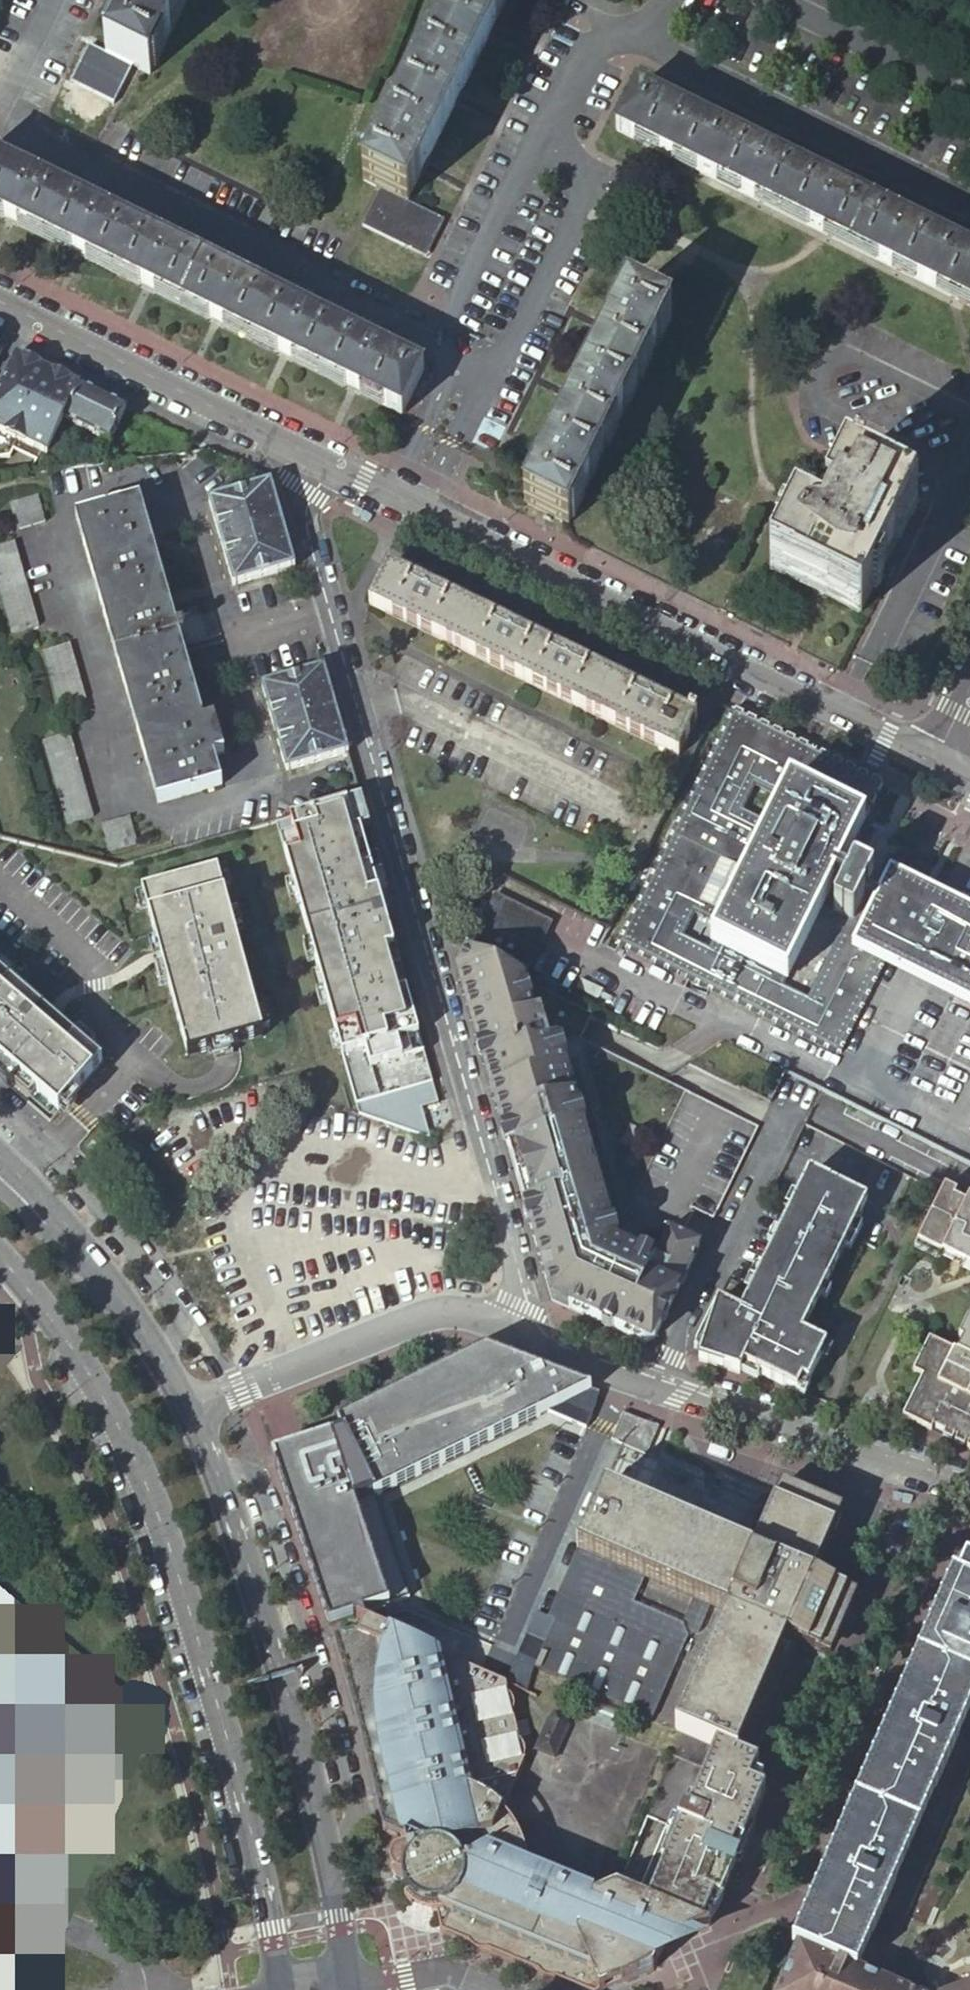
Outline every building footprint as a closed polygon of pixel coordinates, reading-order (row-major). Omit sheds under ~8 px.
[(185,0),(131,0),(104,54),(148,76),(185,0)] [(406,203),(507,0),(453,0),(362,181),(380,190),(406,203)] [(637,87),(616,131),(969,307),(969,252),(637,87)] [(422,372),(0,165),(0,219),(401,416),(422,372)] [(443,221),(406,203),(380,190),(361,226),(404,248),(407,242),(428,252),(443,221)] [(407,242),(404,248),(425,258),(428,252),(407,242)] [(658,312),(670,318),(700,334),(719,296),(677,275),(658,312)] [(567,525),(670,318),(658,312),(627,297),(527,496),(524,504),(567,525)] [(15,355),(0,385),(0,432),(45,454),(63,420),(79,387),(63,379),(49,372),(22,358),(19,357),(15,355)] [(108,442),(125,409),(79,387),(63,420),(64,420),(108,442)] [(792,517),(766,568),(816,593),(825,597),(858,614),(882,563),(913,502),(908,499),(860,476),(862,471),(853,467),(851,471),(842,467),(822,508),(812,527),(792,517)] [(232,586),(294,569),(269,484),(207,501),(232,586)] [(11,504),(16,525),(43,519),(38,497),(11,504)] [(173,620),(140,501),(76,519),(156,803),(220,785),(212,757),(223,754),(213,720),(202,723),(181,647),(220,636),(212,610),(173,620)] [(0,546),(0,607),(3,630),(33,625),(20,543),(0,546)] [(677,758),(696,720),(661,702),(664,695),(650,688),(647,695),(577,660),(580,653),(566,646),(562,654),(520,633),(523,626),(509,619),(506,626),(437,592),(441,585),(426,578),(423,585),(387,568),(368,606),(677,758)] [(47,649),(54,705),(82,701),(75,646),(47,649)] [(347,754),(323,669),(261,687),(285,771),(347,754)] [(732,709),(687,801),(764,839),(810,747),(732,709)] [(69,732),(41,740),(67,826),(95,817),(69,732)] [(810,747),(764,839),(873,894),(875,890),(869,887),(872,880),(872,878),(872,877),(871,876),(864,872),(856,868),(854,868),(853,868),(852,869),(848,876),(838,871),(882,783),(810,747)] [(361,800),(278,823),(359,1115),(436,1140),(427,1110),(444,1105),(361,800)] [(619,938),(805,1030),(873,894),(764,839),(687,801),(621,934),(619,938)] [(129,819),(102,828),(110,851),(136,842),(129,819)] [(185,1059),(261,1039),(216,870),(140,890),(185,1059)] [(823,1045),(837,1052),(882,963),(920,888),(905,880),(889,872),(879,892),(875,890),(873,894),(805,1030),(802,1035),(823,1045)] [(920,888),(882,963),(969,1007),(969,913),(952,904),(920,888)] [(617,943),(802,1035),(805,1030),(619,938),(617,943)] [(492,964),(466,951),(456,970),(499,1119),(551,1303),(554,1302),(644,1341),(653,1338),(699,1246),(667,1231),(653,1260),(615,1242),(610,1224),(562,1058),(557,1040),(552,1022),(541,1025),(538,1013),(530,1015),(520,978),(492,964)] [(25,1104),(34,1094),(56,1114),(101,1064),(0,975),(0,1083),(25,1104)] [(866,1201),(809,1171),(805,1179),(795,1199),(792,1204),(750,1286),(738,1310),(717,1299),(703,1325),(709,1328),(699,1358),(739,1373),(743,1365),(796,1393),(800,1382),(806,1385),(823,1346),(815,1342),(798,1334),(790,1330),(796,1319),(790,1316),(797,1303),(810,1310),(849,1234),(862,1209),(866,1201)] [(954,1198),(957,1193),(944,1186),(942,1192),(916,1244),(965,1267),(967,1263),(969,1264),(969,1206),(954,1198)] [(969,1325),(969,1318),(958,1339),(962,1341),(969,1325)] [(962,1341),(957,1352),(929,1338),(912,1372),(922,1377),(902,1417),(931,1431),(933,1427),(944,1432),(942,1437),(951,1442),(953,1437),(956,1438),(953,1443),(963,1448),(965,1443),(968,1444),(966,1448),(969,1450),(969,1325),(962,1341)] [(341,1427),(275,1449),(331,1620),(410,1594),(379,1494),(599,1388),(489,1348),(339,1421),(341,1427)] [(554,1622),(534,1669),(652,1720),(688,1638),(699,1634),(710,1609),(725,1615),(675,1729),(680,1731),(715,1747),(737,1756),(748,1761),(798,1646),(825,1658),(853,1596),(846,1593),(815,1579),(840,1518),(778,1492),(752,1553),(604,1488),(547,1618),(554,1622)] [(966,1561),(815,1908),(873,1934),(885,1907),(896,1880),(890,1878),(930,1786),(936,1789),(959,1735),(953,1733),(969,1694),(969,1563),(966,1561)] [(439,1933),(459,1942),(576,1989),(612,1989),(623,1985),(655,1972),(657,1969),(661,1971),(668,1955),(664,1946),(709,1928),(651,1904),(635,1897),(616,1889),(603,1896),(594,1900),(590,1891),(529,1866),(529,1864),(529,1862),(528,1859),(527,1855),(525,1850),(523,1845),(521,1840),(520,1837),(502,1844),(496,1831),(504,1814),(525,1761),(506,1683),(366,1623),(354,1650),(332,1641),(331,1640),(337,1661),(343,1680),(350,1704),(358,1733),(367,1768),(373,1796),(379,1823),(381,1832),(395,1837),(398,1851),(395,1852),(394,1853),(392,1855),(391,1857),(390,1859),(389,1862),(389,1864),(388,1866),(389,1868),(389,1870),(390,1872),(391,1874),(393,1876),(395,1878),(398,1879),(400,1880),(401,1881),(401,1882),(403,1887),(403,1890),(405,1892),(406,1894),(406,1895),(403,1897),(406,1900),(407,1902),(411,1905),(413,1903),(415,1905),(418,1907),(423,1909),(427,1910),(429,1910),(430,1910),(431,1914),(435,1913),(439,1933)] [(0,1642),(0,1663),(11,1651),(0,1642)] [(145,1714),(144,1714),(143,1714),(141,1714),(138,1715),(137,1717),(136,1719),(136,1722),(137,1723),(139,1725),(142,1726),(144,1726),(146,1725),(147,1724),(149,1721),(149,1719),(147,1716),(145,1714)] [(548,1720),(539,1739),(559,1748),(568,1728),(548,1720)] [(559,1748),(539,1739),(535,1750),(555,1759),(559,1748)] [(27,1770),(0,1747),(0,1801),(27,1770)] [(715,1747),(706,1768),(729,1777),(737,1756),(715,1747)] [(755,1764),(748,1761),(737,1756),(729,1777),(747,1785),(755,1764)] [(672,1851),(651,1904),(709,1928),(709,1925),(704,1923),(714,1899),(719,1901),(737,1854),(733,1853),(740,1835),(744,1837),(762,1791),(747,1785),(729,1777),(706,1768),(688,1813),(681,1810),(674,1828),(680,1831),(672,1851)] [(505,1815),(504,1814),(496,1831),(502,1844),(520,1837),(519,1835),(518,1833),(517,1832),(516,1830),(515,1828),(514,1827),(512,1824),(511,1822),(509,1819),(505,1815)] [(664,1824),(635,1897),(651,1904),(672,1851),(666,1848),(674,1828),(664,1824)] [(680,1831),(674,1828),(666,1848),(672,1851),(680,1831)] [(737,1854),(744,1837),(740,1835),(733,1853),(737,1854)] [(594,1900),(603,1896),(590,1891),(594,1900)] [(873,1934),(815,1908),(798,1947),(856,1972),(873,1934)] [(881,1983),(856,1972),(798,1947),(785,1977),(779,1989),(897,1989),(881,1983)]
